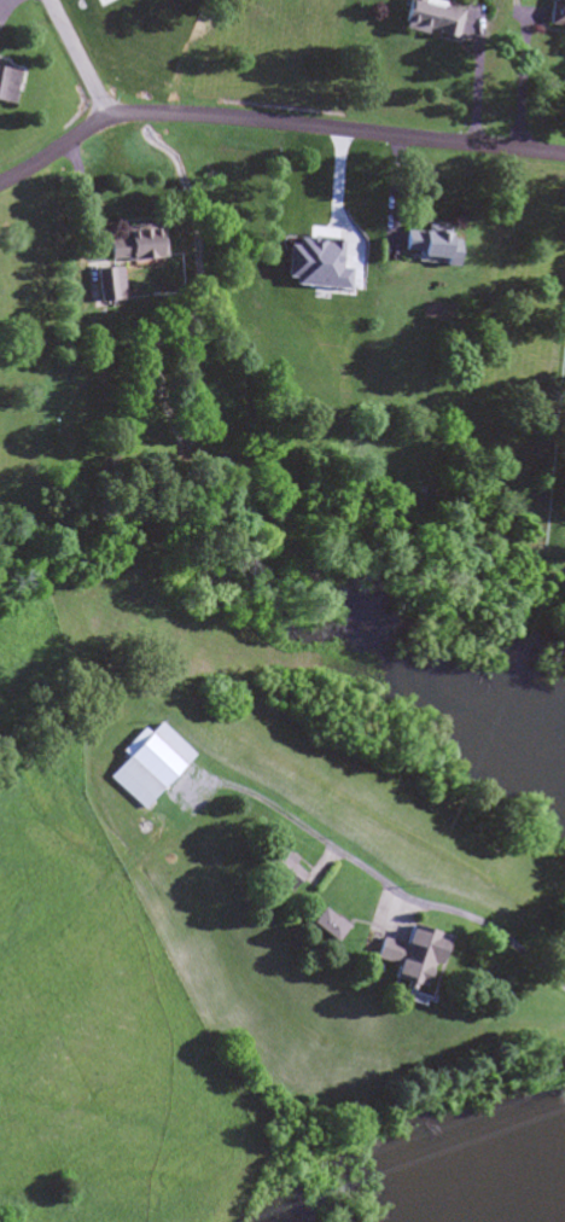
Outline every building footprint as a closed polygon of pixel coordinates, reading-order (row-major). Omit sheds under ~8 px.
[(539,31),(564,37),(564,0),(546,0),(539,31)] [(419,8),(399,4),(394,31),(452,44),(459,10),(420,2),(419,8)] [(0,72),(0,105),(8,106),(13,73),(0,72)] [(118,227),(118,240),(101,241),(102,263),(162,259),(160,225),(118,227)] [(396,260),(450,260),(450,234),(396,234),(396,260)] [(119,301),(119,269),(95,269),(95,301),(119,301)] [(190,757),(151,720),(119,754),(124,758),(105,778),(139,811),(190,757)] [(254,867),(284,896),(303,876),(273,848),(254,867)] [(304,925),(330,946),(343,930),(317,909),(304,925)] [(437,938),(397,927),(382,984),(400,989),(399,992),(415,996),(423,967),(429,969),(437,938)]
